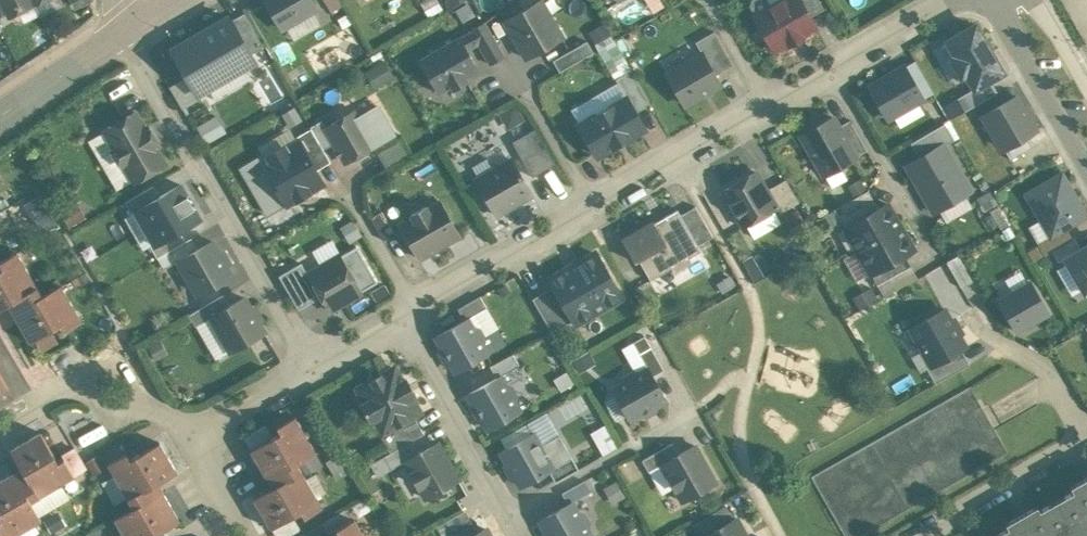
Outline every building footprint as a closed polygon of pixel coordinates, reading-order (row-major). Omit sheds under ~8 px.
[(8,12),(10,16),(34,4),(32,0),(0,0),(0,16),(8,12)] [(281,28),(316,8),(312,0),(265,0),(281,28)] [(505,20),(527,57),(562,37),(541,0),(539,0),(505,20)] [(771,6),(767,0),(752,0),(750,5),(756,14),(755,15),(775,49),(787,42),(788,44),(803,35),(802,33),(814,26),(809,17),(799,0),(781,0),(771,6)] [(809,17),(824,8),(819,0),(799,0),(809,17)] [(228,16),(172,48),(198,93),(255,62),(228,16)] [(505,54),(485,21),(470,29),(478,43),(490,63),(505,54)] [(975,24),(947,40),(956,55),(951,58),(962,75),(966,73),(975,88),(1003,72),(975,24)] [(459,36),(419,59),(438,92),(451,85),(453,89),(467,80),(465,77),(478,69),(467,49),(478,43),(471,31),(460,37),(459,36)] [(714,31),(696,41),(702,53),(715,75),(732,64),(714,31)] [(587,40),(553,59),(559,71),(593,51),(587,40)] [(702,53),(667,73),(685,104),(720,83),(715,75),(702,53)] [(904,66),(870,85),(888,118),(922,98),(904,66)] [(651,103),(631,70),(616,78),(626,97),(627,97),(636,112),(651,103)] [(1016,96),(984,114),(1005,147),(1036,129),(1016,96)] [(626,97),(579,125),(597,154),(644,127),(636,112),(627,97),(626,97)] [(136,111),(105,129),(115,148),(113,149),(121,163),(123,161),(134,180),(165,162),(156,146),(158,145),(147,126),(145,127),(136,111)] [(355,113),(327,129),(335,142),(346,161),(373,145),(366,133),(367,131),(364,125),(361,125),(355,113)] [(839,126),(833,116),(801,135),(824,174),(856,156),(839,126)] [(867,149),(850,119),(839,126),(856,156),(867,149)] [(327,129),(321,120),(310,126),(311,127),(323,148),(335,142),(327,129)] [(323,148),(311,127),(295,136),(298,142),(299,142),(316,170),(331,161),(323,148)] [(380,149),(385,162),(409,153),(403,140),(380,149)] [(298,142),(287,149),(282,147),(270,154),(269,159),(266,161),(280,186),(277,188),(286,202),(296,196),(297,198),(308,191),(307,190),(322,181),(316,170),(299,142),(298,142)] [(944,143),(906,165),(924,195),(933,212),(971,190),(944,143)] [(513,159),(476,181),(495,213),(532,192),(513,159)] [(767,190),(756,171),(722,190),(743,226),(777,207),(767,190)] [(138,201),(161,242),(208,214),(184,174),(138,201)] [(1086,216),(1062,175),(1028,195),(1051,235),(1086,216)] [(785,179),(767,190),(777,207),(780,212),(798,201),(785,179)] [(868,189),(834,209),(840,220),(874,201),(868,189)] [(426,206),(411,214),(413,216),(399,224),(419,257),(459,234),(440,200),(427,208),(426,206)] [(888,203),(845,228),(858,250),(901,225),(888,203)] [(679,206),(627,236),(653,280),(705,250),(701,245),(684,215),(679,206)] [(684,215),(701,245),(714,237),(697,208),(684,215)] [(394,233),(381,210),(370,217),(383,239),(394,233)] [(901,225),(858,250),(871,273),(904,254),(914,248),(901,225)] [(231,274),(212,241),(180,260),(199,292),(231,274)] [(1065,258),(1085,292),(1086,291),(1086,245),(1065,258)] [(17,251),(0,261),(0,264),(2,268),(0,269),(0,309),(9,304),(30,342),(60,325),(64,331),(82,321),(61,284),(42,295),(17,251)] [(621,295),(596,253),(551,279),(554,285),(573,319),(575,321),(621,295)] [(904,254),(871,273),(877,284),(911,265),(904,254)] [(341,255),(308,274),(329,309),(361,290),(341,255)] [(1030,281),(998,300),(1015,330),(1048,312),(1030,281)] [(554,285),(533,298),(552,331),(573,319),(554,285)] [(232,348),(265,331),(244,297),(212,315),(232,348)] [(318,335),(342,320),(334,308),(326,313),(316,297),(301,307),(318,335)] [(944,308),(910,327),(932,365),(966,346),(959,334),(962,333),(954,318),(951,319),(944,308)] [(471,328),(466,319),(435,336),(455,371),(486,354),(481,345),(482,339),(477,329),(471,328)] [(513,353),(490,366),(496,377),(499,375),(519,364),(513,353)] [(394,367),(359,388),(366,401),(362,403),(367,411),(365,411),(366,413),(368,412),(372,420),(380,416),(387,428),(387,429),(413,414),(419,410),(394,367)] [(664,399),(646,368),(611,389),(628,419),(664,399)] [(9,388),(0,373),(0,393),(9,388)] [(496,377),(469,393),(489,428),(519,410),(514,401),(515,396),(510,386),(505,385),(499,375),(496,377)] [(812,476),(846,535),(858,535),(1007,451),(970,386),(812,476)] [(413,414),(387,429),(387,428),(379,432),(390,452),(424,433),(413,414)] [(316,452),(295,416),(277,426),(280,432),(251,449),(273,487),(254,498),(271,528),(301,511),(304,517),(322,507),(297,463),(316,452)] [(0,480),(0,518),(1,519),(0,520),(0,532),(3,535),(13,535),(41,520),(31,501),(74,476),(64,458),(58,461),(41,432),(11,449),(22,468),(0,480)] [(532,433),(502,450),(521,485),(552,468),(547,459),(548,454),(543,444),(537,442),(532,433)] [(130,459),(127,453),(109,463),(134,507),(115,518),(125,535),(153,535),(180,520),(158,483),(177,472),(160,442),(130,459)] [(437,442),(405,461),(426,497),(458,479),(437,442)] [(673,442),(643,459),(649,470),(661,463),(679,453),(673,442)] [(679,453),(661,463),(682,500),(715,481),(694,444),(679,453)] [(1070,485),(1073,490),(1056,500),(1077,535),(1086,535),(1086,476),(1070,485)] [(609,503),(625,495),(616,478),(600,485),(609,503)] [(1056,500),(1038,509),(1036,505),(1005,522),(1008,527),(992,535),(1077,535),(1056,500)] [(541,519),(550,535),(591,535),(572,503),(541,519)] [(465,509),(445,521),(451,532),(471,521),(465,509)] [(338,535),(364,535),(354,518),(336,529),(340,535),(338,535)] [(705,535),(747,535),(736,518),(705,535)] [(445,521),(437,525),(443,535),(471,535),(478,532),(471,521),(451,532),(445,521)] [(300,535),(301,535),(323,535),(329,533),(323,522),(300,535)] [(471,535),(490,535),(486,528),(478,532),(471,535)]
